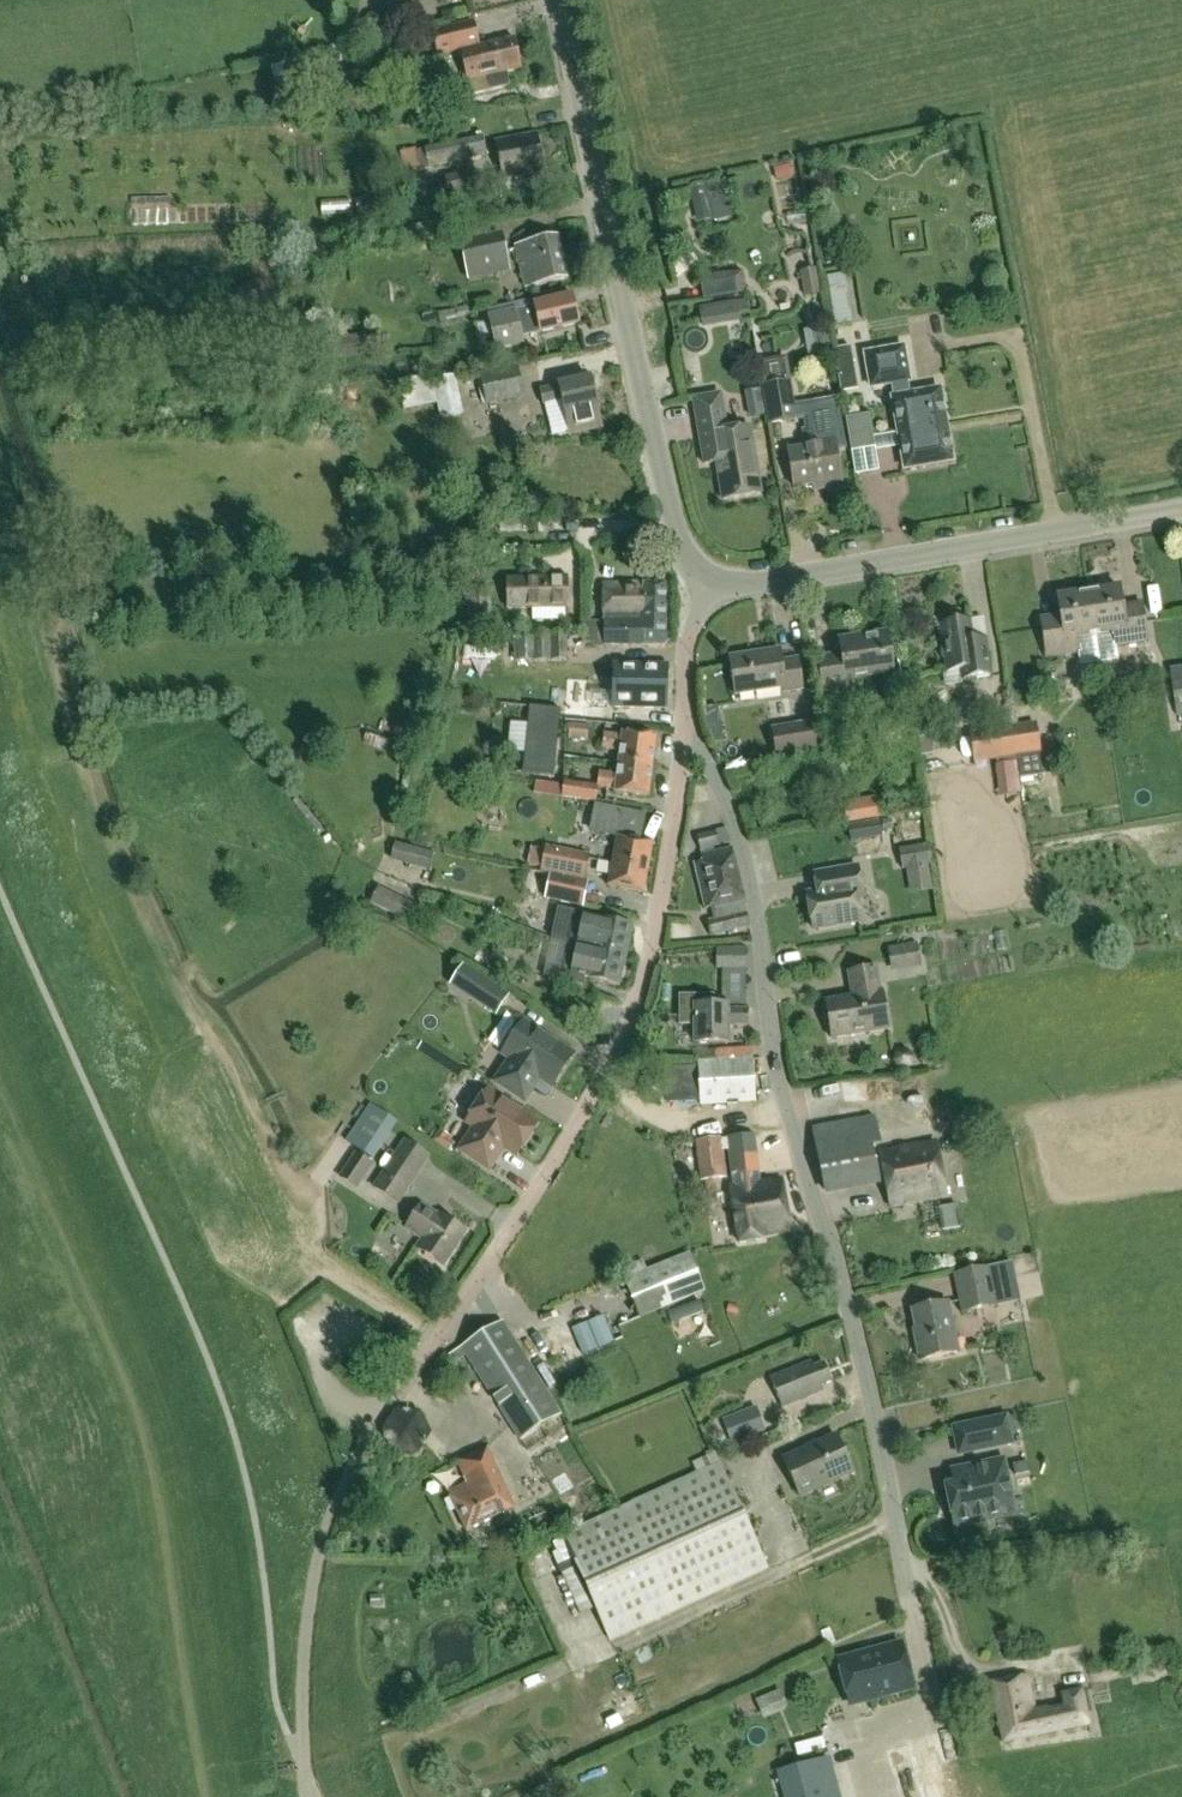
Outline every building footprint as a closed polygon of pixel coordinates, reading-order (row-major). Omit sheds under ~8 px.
[(370,14),(365,21),(367,30),(374,35),(383,33),(388,26),(386,17),(379,12),(370,14)] [(460,46),(471,96),(510,87),(507,72),(521,69),(514,39),(480,47),(474,22),(433,32),(438,52),(460,46)] [(319,55),(290,61),(294,81),(323,75),(319,55)] [(427,108),(445,105),(462,101),(458,84),(441,88),(443,94),(425,98),(427,108)] [(536,134),(494,142),(502,179),(544,171),(536,134)] [(486,155),(482,137),(466,140),(470,159),(486,155)] [(448,198),(477,192),(473,171),(444,176),(448,198)] [(704,186),(690,189),(697,219),(711,216),(704,186)] [(508,272),(501,234),(461,242),(468,280),(508,272)] [(567,279),(557,237),(515,247),(525,289),(567,279)] [(805,298),(822,295),(818,268),(800,271),(805,298)] [(703,276),(707,301),(749,295),(745,270),(703,276)] [(578,324),(571,298),(512,312),(512,311),(489,317),(497,352),(520,346),(519,339),(578,324)] [(702,322),(743,315),(740,301),(700,307),(702,322)] [(852,309),(834,312),(836,325),(854,322),(852,309)] [(298,361),(368,358),(366,335),(297,339),(298,361)] [(857,380),(851,347),(834,350),(840,383),(857,380)] [(952,461),(940,390),(909,395),(907,381),(909,381),(903,348),(865,355),(871,388),(891,384),(893,398),(892,398),(904,470),(952,461)] [(517,365),(478,374),(486,406),(525,397),(517,365)] [(437,405),(460,400),(455,375),(431,380),(437,405)] [(590,378),(540,390),(543,404),(560,400),(568,435),(602,427),(590,378)] [(764,386),(770,424),(795,421),(789,383),(764,386)] [(760,494),(749,428),(722,432),(716,395),(692,399),(703,465),(719,462),(722,478),(719,479),(722,500),(760,494)] [(851,452),(874,448),(869,415),(845,419),(851,452)] [(788,452),(794,488),(819,484),(820,490),(842,486),(834,438),(816,441),(817,447),(788,452)] [(567,608),(568,608),(567,579),(523,581),(523,590),(508,591),(509,610),(532,609),(533,622),(566,620),(566,621),(568,621),(567,608)] [(604,624),(582,623),(581,640),(599,642),(603,645),(665,645),(666,584),(602,584),(602,622),(604,622),(604,624)] [(1088,593),(1094,635),(1112,632),(1115,646),(1147,641),(1143,612),(1123,615),(1119,588),(1088,593)] [(494,633),(490,589),(464,591),(469,635),(494,633)] [(1076,638),(1094,635),(1088,593),(1057,598),(1061,625),(1041,628),(1046,657),(1079,652),(1076,638)] [(939,625),(947,672),(960,670),(961,680),(991,675),(986,644),(973,646),(969,621),(939,625)] [(886,634),(839,640),(841,655),(817,658),(822,691),(848,687),(847,680),(892,673),(886,634)] [(532,635),(533,639),(513,639),(514,663),(541,662),(567,662),(566,635),(558,635),(532,635)] [(779,650),(729,658),(735,696),(783,688),(784,693),(802,690),(797,659),(781,662),(779,650)] [(665,709),(665,687),(666,665),(613,663),(612,708),(665,709)] [(1177,717),(1181,716),(1181,685),(1172,686),(1177,717)] [(702,730),(718,727),(713,691),(697,694),(702,730)] [(560,710),(530,707),(523,773),(554,776),(560,710)] [(1017,763),(1019,779),(1043,775),(1037,723),(1019,726),(1016,708),(1009,709),(1012,727),(1016,757),(1017,757),(1017,763)] [(587,725),(587,724),(568,722),(568,739),(587,740),(587,739),(596,740),(598,726),(587,725)] [(814,723),(772,730),(777,758),(819,751),(814,723)] [(973,764),(1016,757),(1012,727),(969,733),(973,764)] [(386,744),(389,736),(367,730),(365,736),(363,741),(362,744),(363,744),(384,752),(386,744)] [(620,751),(618,763),(651,768),(655,738),(622,734),(621,737),(603,735),(601,749),(620,751)] [(599,774),(597,788),(615,790),(614,793),(648,797),(651,768),(618,763),(617,776),(599,774)] [(1021,795),(1019,779),(1017,763),(995,766),(999,797),(1021,795)] [(578,799),(580,782),(566,780),(564,797),(578,799)] [(536,782),(534,794),(544,795),(546,783),(536,782)] [(844,803),(847,822),(879,818),(876,798),(844,803)] [(617,836),(608,886),(643,893),(652,843),(638,840),(643,816),(596,807),(591,831),(617,836)] [(708,816),(711,830),(728,827),(725,812),(708,816)] [(873,833),(890,831),(889,819),(871,820),(873,833)] [(700,850),(730,842),(726,828),(696,836),(700,850)] [(380,859),(421,874),(429,851),(388,836),(380,859)] [(928,844),(899,850),(902,871),(932,865),(928,844)] [(585,876),(588,858),(545,849),(545,850),(529,846),(526,865),(585,876)] [(745,905),(732,849),(701,856),(702,861),(695,863),(695,862),(693,863),(704,910),(705,910),(705,909),(710,908),(713,920),(707,922),(711,936),(749,927),(744,905),(745,905)] [(811,934),(863,925),(858,900),(865,899),(859,864),(812,872),(814,881),(812,881),(814,891),(804,892),(811,934)] [(582,908),(585,896),(588,881),(549,874),(544,899),(582,908)] [(415,906),(379,887),(370,903),(407,922),(415,906)] [(533,903),(529,915),(550,921),(553,909),(533,903)] [(692,923),(693,909),(675,909),(675,923),(692,923)] [(569,943),(626,956),(633,926),(576,913),(569,943)] [(505,931),(538,934),(536,957),(553,959),(556,921),(506,916),(505,931)] [(475,935),(471,944),(493,954),(497,944),(475,935)] [(619,985),(626,956),(569,943),(560,981),(582,986),(584,979),(619,987),(620,985),(619,985)] [(917,943),(887,948),(891,972),(921,967),(917,943)] [(745,969),(745,949),(716,950),(716,969),(745,969)] [(831,1039),(889,1029),(883,993),(880,993),(876,968),(848,973),(852,998),(824,1003),(831,1039)] [(472,996),(495,1011),(508,991),(485,976),(472,996)] [(748,1006),(749,994),(720,993),(720,1005),(748,1006)] [(727,1025),(729,1025),(730,1009),(727,1009),(727,1006),(714,1007),(714,995),(680,996),(680,1024),(695,1024),(695,1044),(727,1043),(727,1025)] [(585,1016),(577,1025),(597,1042),(605,1032),(585,1016)] [(498,1082),(524,1099),(538,1076),(552,1085),(571,1056),(525,1024),(519,1031),(513,1032),(507,1042),(509,1047),(504,1054),(512,1059),(498,1082)] [(907,1049),(897,1051),(894,1061),(901,1068),(910,1067),(914,1057),(907,1049)] [(697,1061),(700,1107),(755,1104),(753,1057),(697,1061)] [(462,1150),(488,1167),(503,1145),(516,1154),(535,1124),(488,1093),(483,1100),(478,1101),(472,1110),(473,1116),(469,1123),(477,1127),(462,1150)] [(397,1121),(370,1104),(363,1114),(391,1132),(397,1121)] [(880,1146),(874,1117),(812,1129),(818,1159),(880,1146)] [(381,1147),(354,1129),(346,1141),(374,1158),(381,1147)] [(754,1134),(727,1137),(729,1156),(732,1178),(759,1175),(756,1151),(754,1134)] [(694,1142),(699,1181),(726,1178),(721,1139),(694,1142)] [(890,1207),(945,1196),(935,1143),(879,1154),(890,1207)] [(357,1191),(374,1165),(356,1153),(339,1179),(357,1191)] [(397,1156),(375,1188),(397,1203),(419,1170),(397,1156)] [(791,1229),(783,1181),(729,1187),(738,1243),(763,1239),(762,1234),(791,1229)] [(853,1188),(853,1199),(875,1198),(875,1187),(853,1188)] [(444,1266),(466,1233),(438,1215),(421,1204),(405,1229),(421,1239),(415,1248),(444,1268),(445,1266),(444,1266)] [(960,1204),(941,1207),(945,1230),(964,1227),(960,1204)] [(678,1257),(623,1280),(640,1318),(694,1296),(678,1257)] [(1003,1264),(988,1267),(953,1274),(961,1314),(997,1306),(993,1290),(1008,1287),(1003,1264)] [(920,1361),(958,1353),(948,1304),(912,1311),(918,1340),(915,1340),(920,1361)] [(588,1322),(599,1347),(614,1341),(604,1315),(588,1322)] [(452,1365),(466,1356),(520,1442),(561,1416),(502,1322),(447,1357),(452,1365)] [(598,1347),(587,1322),(572,1328),(583,1354),(598,1347)] [(811,1362),(769,1378),(782,1408),(823,1391),(821,1386),(831,1382),(823,1363),(813,1367),(811,1362)] [(765,1432),(756,1407),(722,1419),(731,1444),(765,1432)] [(430,1433),(418,1412),(395,1410),(382,1431),(393,1452),(417,1453),(430,1433)] [(1006,1417),(965,1426),(970,1452),(1012,1444),(1006,1417)] [(536,1444),(559,1485),(584,1471),(561,1430),(536,1444)] [(800,1497),(852,1473),(835,1436),(783,1460),(800,1497)] [(514,1508),(487,1448),(456,1462),(466,1484),(447,1494),(465,1532),(514,1508)] [(714,1452),(691,1462),(696,1474),(562,1535),(610,1641),(767,1570),(719,1464),(720,1464),(714,1452)] [(1003,1460),(973,1466),(976,1481),(946,1487),(954,1527),(989,1520),(988,1517),(1007,1513),(1003,1491),(1010,1490),(1003,1460)] [(850,1706),(912,1689),(901,1645),(838,1662),(850,1706)] [(991,1684),(1004,1744),(1089,1725),(1082,1690),(1061,1695),(1063,1707),(1034,1713),(1026,1676),(991,1684)] [(779,1689),(755,1699),(762,1717),(787,1708),(779,1689)] [(821,1760),(788,1768),(787,1768),(795,1796),(831,1796),(821,1760)]
